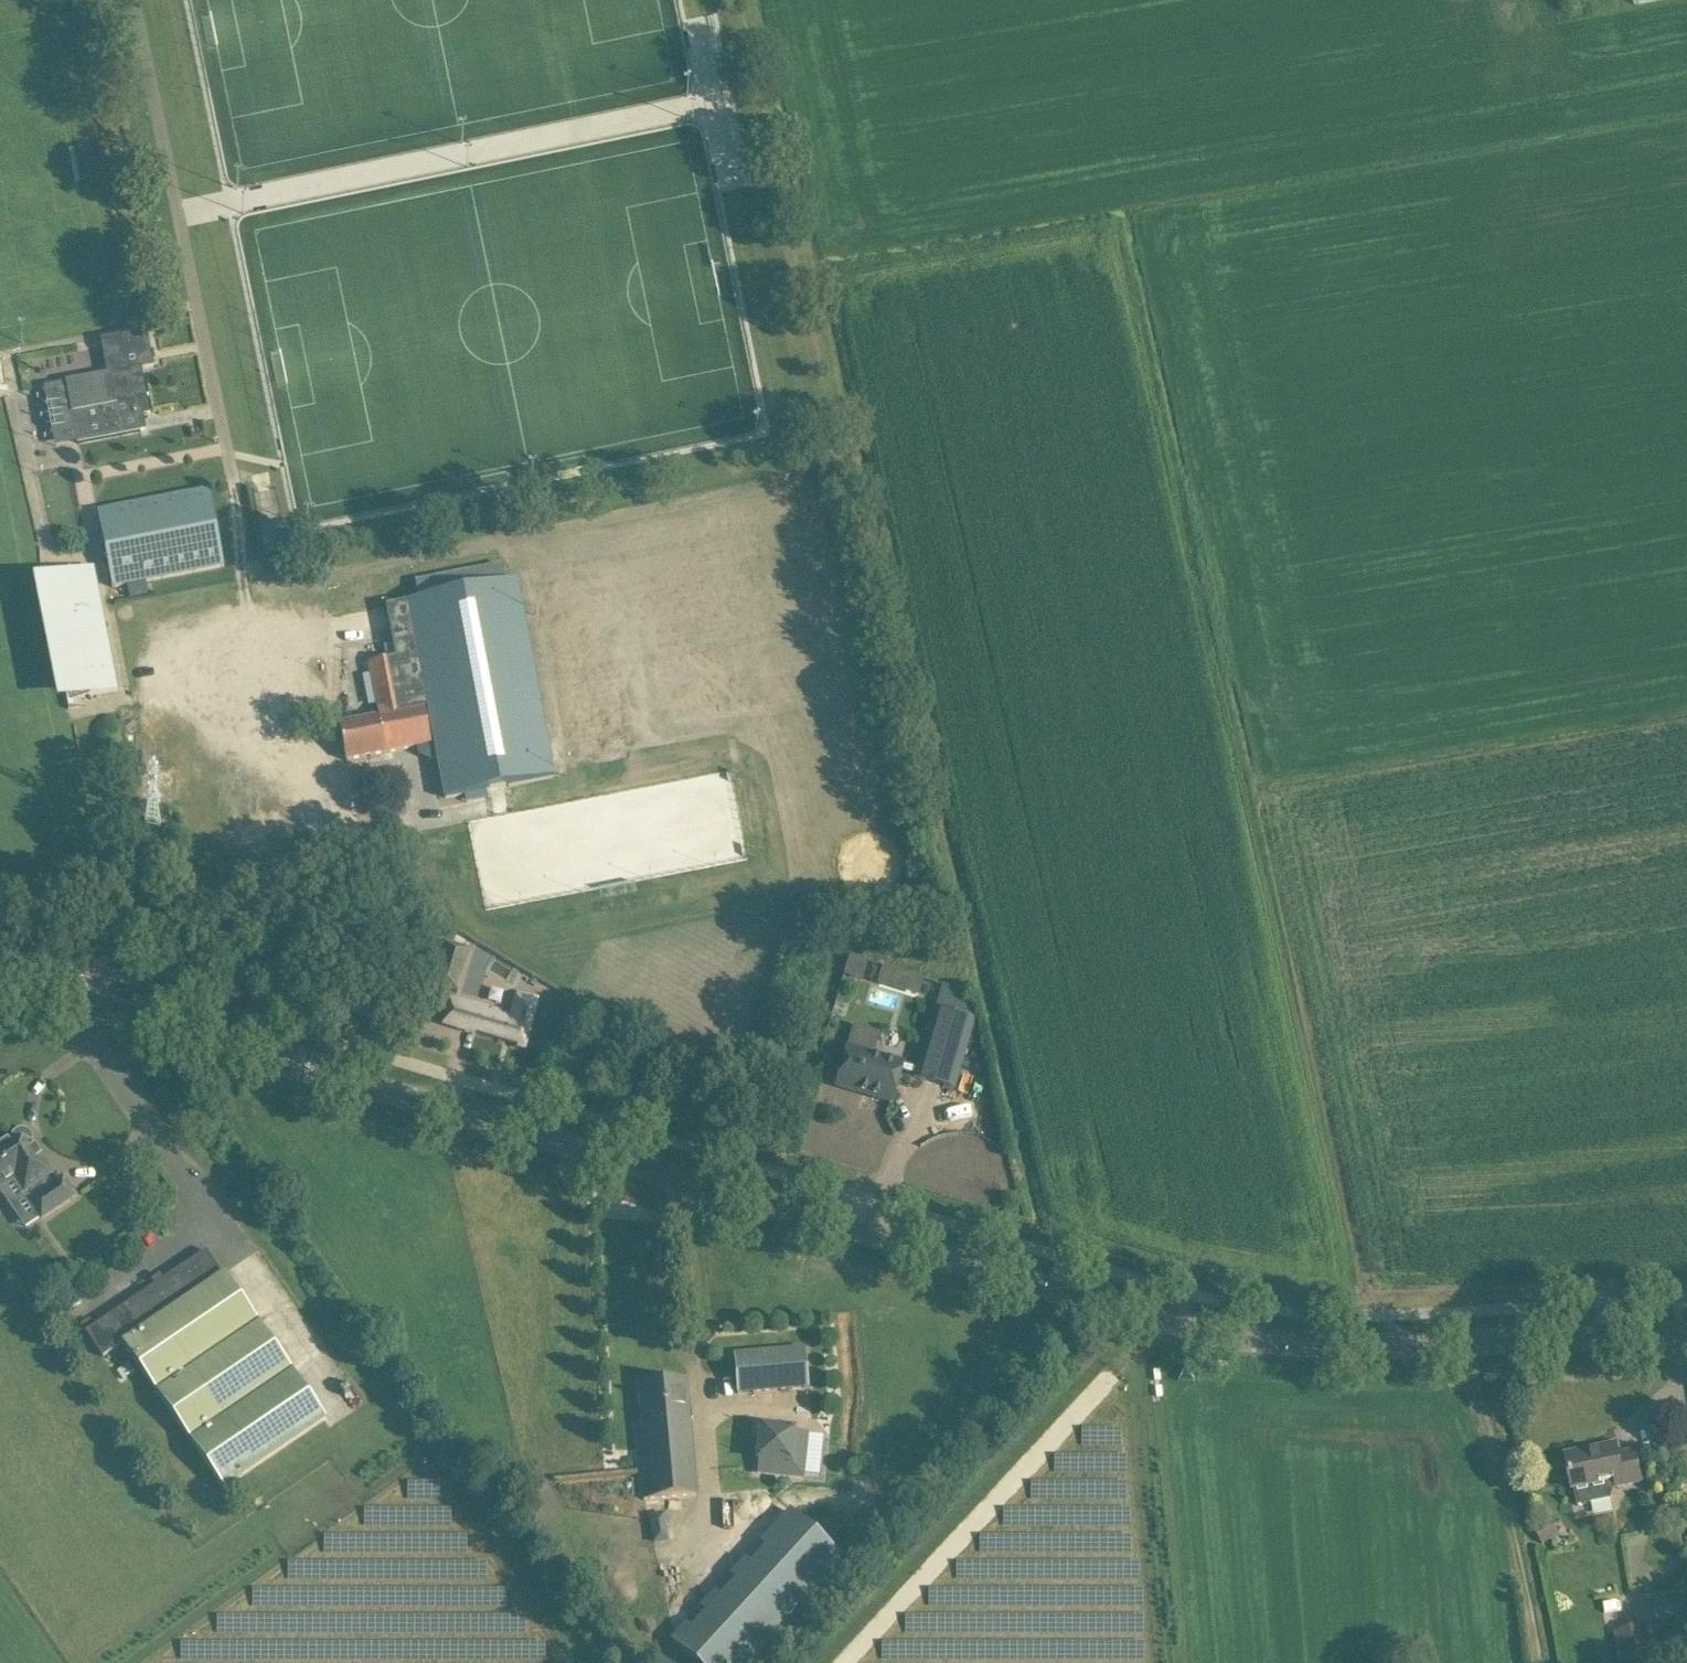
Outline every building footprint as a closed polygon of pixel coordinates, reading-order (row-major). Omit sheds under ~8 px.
[(148,331),(102,340),(109,375),(68,383),(73,414),(79,445),(146,432),(143,416),(150,415),(142,370),(155,367),(148,331)] [(209,490),(98,512),(113,590),(225,568),(209,490)] [(446,800),(554,778),(517,581),(506,584),(502,566),(416,583),(419,600),(386,607),(396,658),(369,663),(379,717),(339,725),(346,762),(418,748),(419,755),(431,761),(437,759),(446,800)] [(58,704),(70,702),(119,692),(94,568),(33,580),(58,704)] [(458,992),(471,949),(442,941),(430,983),(458,992)] [(849,959),(843,978),(845,978),(860,983),(866,964),(849,959)] [(883,969),(879,982),(918,993),(921,986),(922,981),(883,969)] [(524,1048),(537,1002),(515,996),(509,1015),(450,998),(442,1024),(524,1048)] [(915,1078),(954,1090),(974,1021),(966,1019),(970,1006),(941,997),(937,1010),(935,1009),(915,1078)] [(847,1049),(836,1087),(861,1094),(862,1092),(869,1094),(868,1096),(892,1103),(903,1066),(873,1057),(879,1035),(854,1027),(847,1049)] [(47,1176),(51,1174),(30,1142),(14,1139),(0,1149),(0,1191),(5,1187),(7,1189),(9,1190),(11,1191),(13,1192),(15,1192),(17,1192),(20,1192),(22,1191),(25,1195),(28,1193),(32,1199),(27,1202),(39,1221),(75,1197),(63,1180),(54,1187),(47,1176)] [(325,1421),(206,1251),(86,1333),(98,1351),(103,1358),(123,1344),(224,1489),(325,1421)] [(809,1388),(805,1349),(735,1355),(738,1394),(809,1388)] [(645,1501),(651,1500),(696,1496),(685,1381),(640,1385),(643,1428),(638,1428),(640,1450),(645,1501)] [(815,1446),(776,1450),(780,1489),(819,1484),(815,1446)] [(1619,1456),(1616,1446),(1567,1456),(1574,1490),(1575,1490),(1579,1507),(1612,1500),(1616,1489),(1642,1484),(1636,1453),(1619,1456)] [(691,1630),(676,1645),(696,1662),(747,1662),(844,1557),(796,1513),(691,1630)] [(1655,1624),(1615,1631),(1621,1662),(1662,1662),(1655,1624)]
